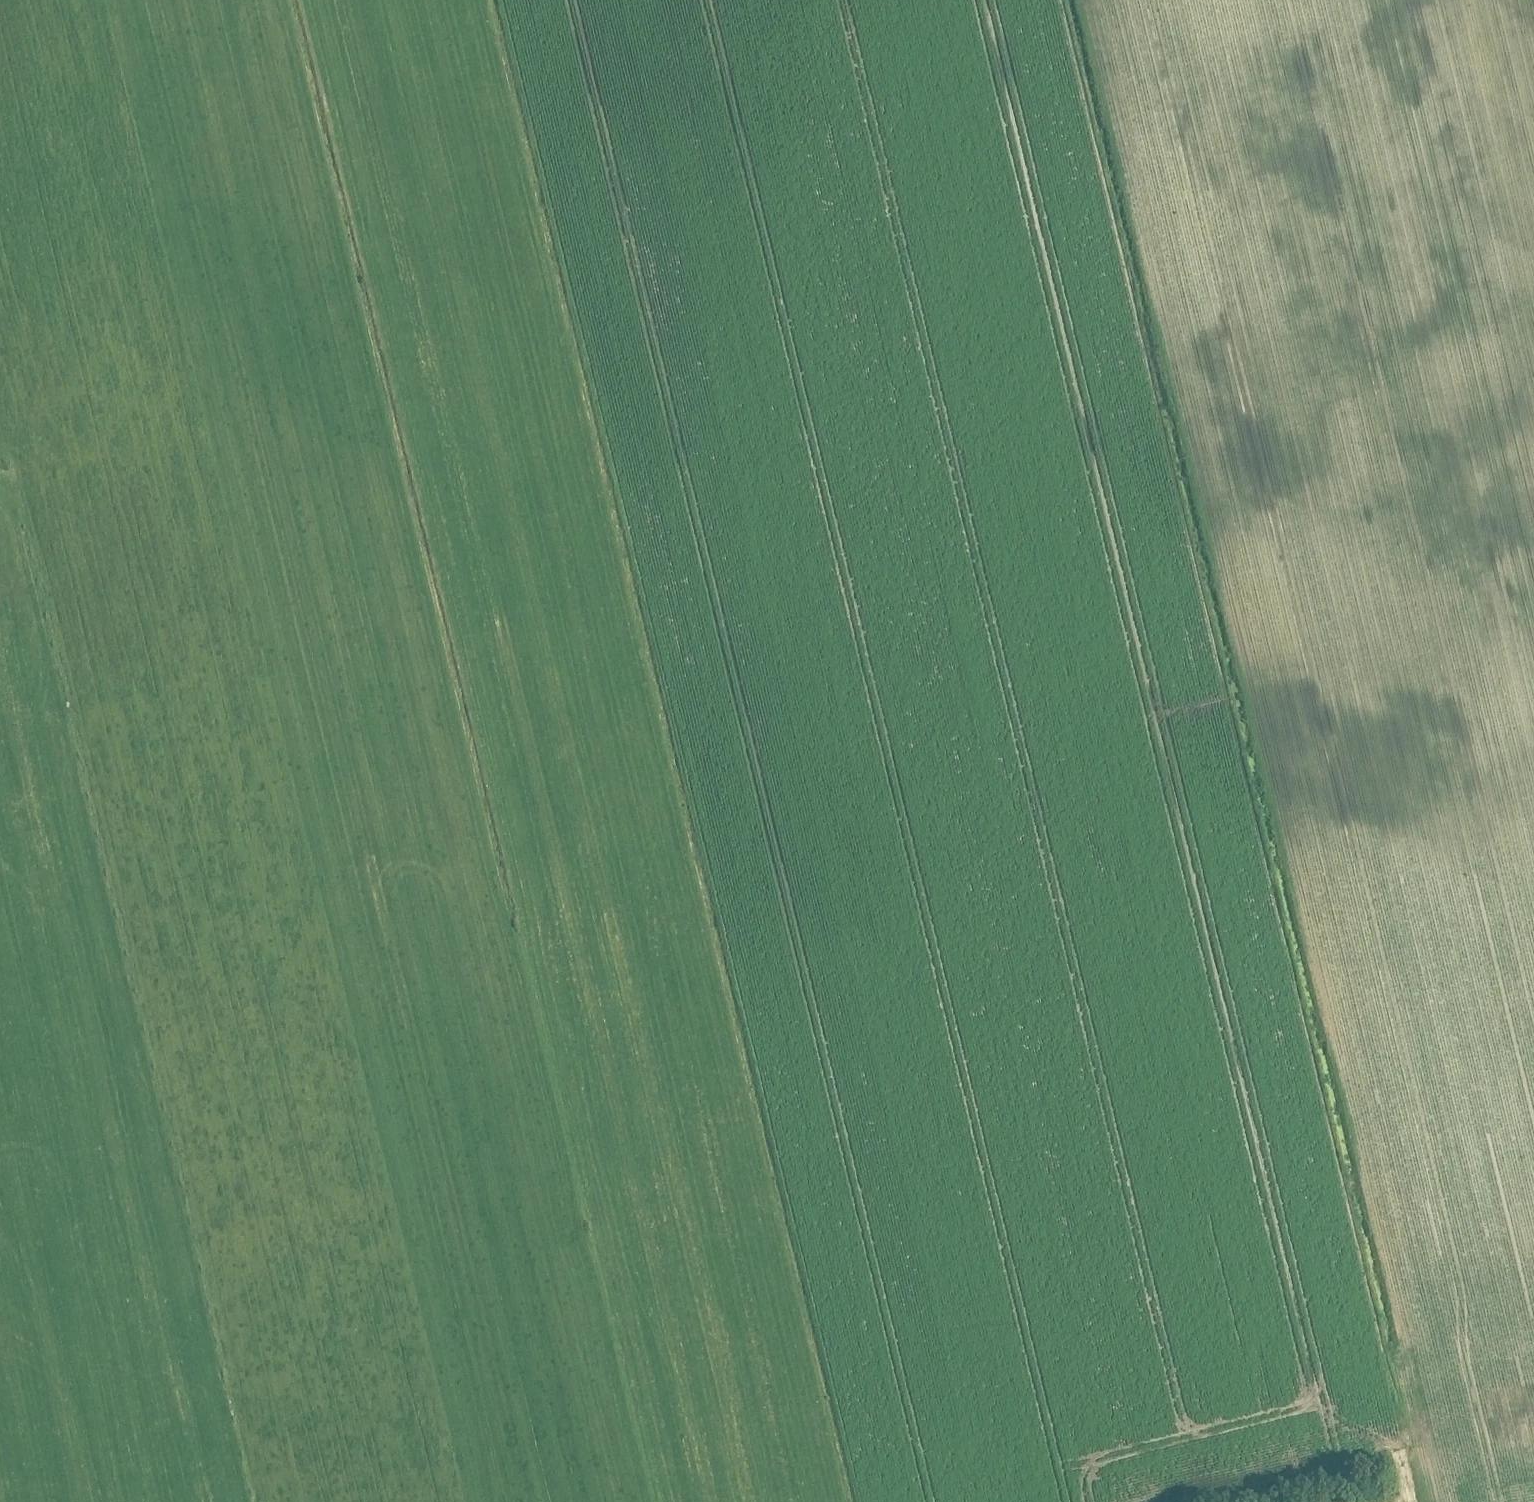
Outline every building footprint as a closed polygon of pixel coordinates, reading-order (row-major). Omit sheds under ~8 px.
[(1364,1433),(1352,1439),(1359,1452),(1371,1446),(1364,1433)]
